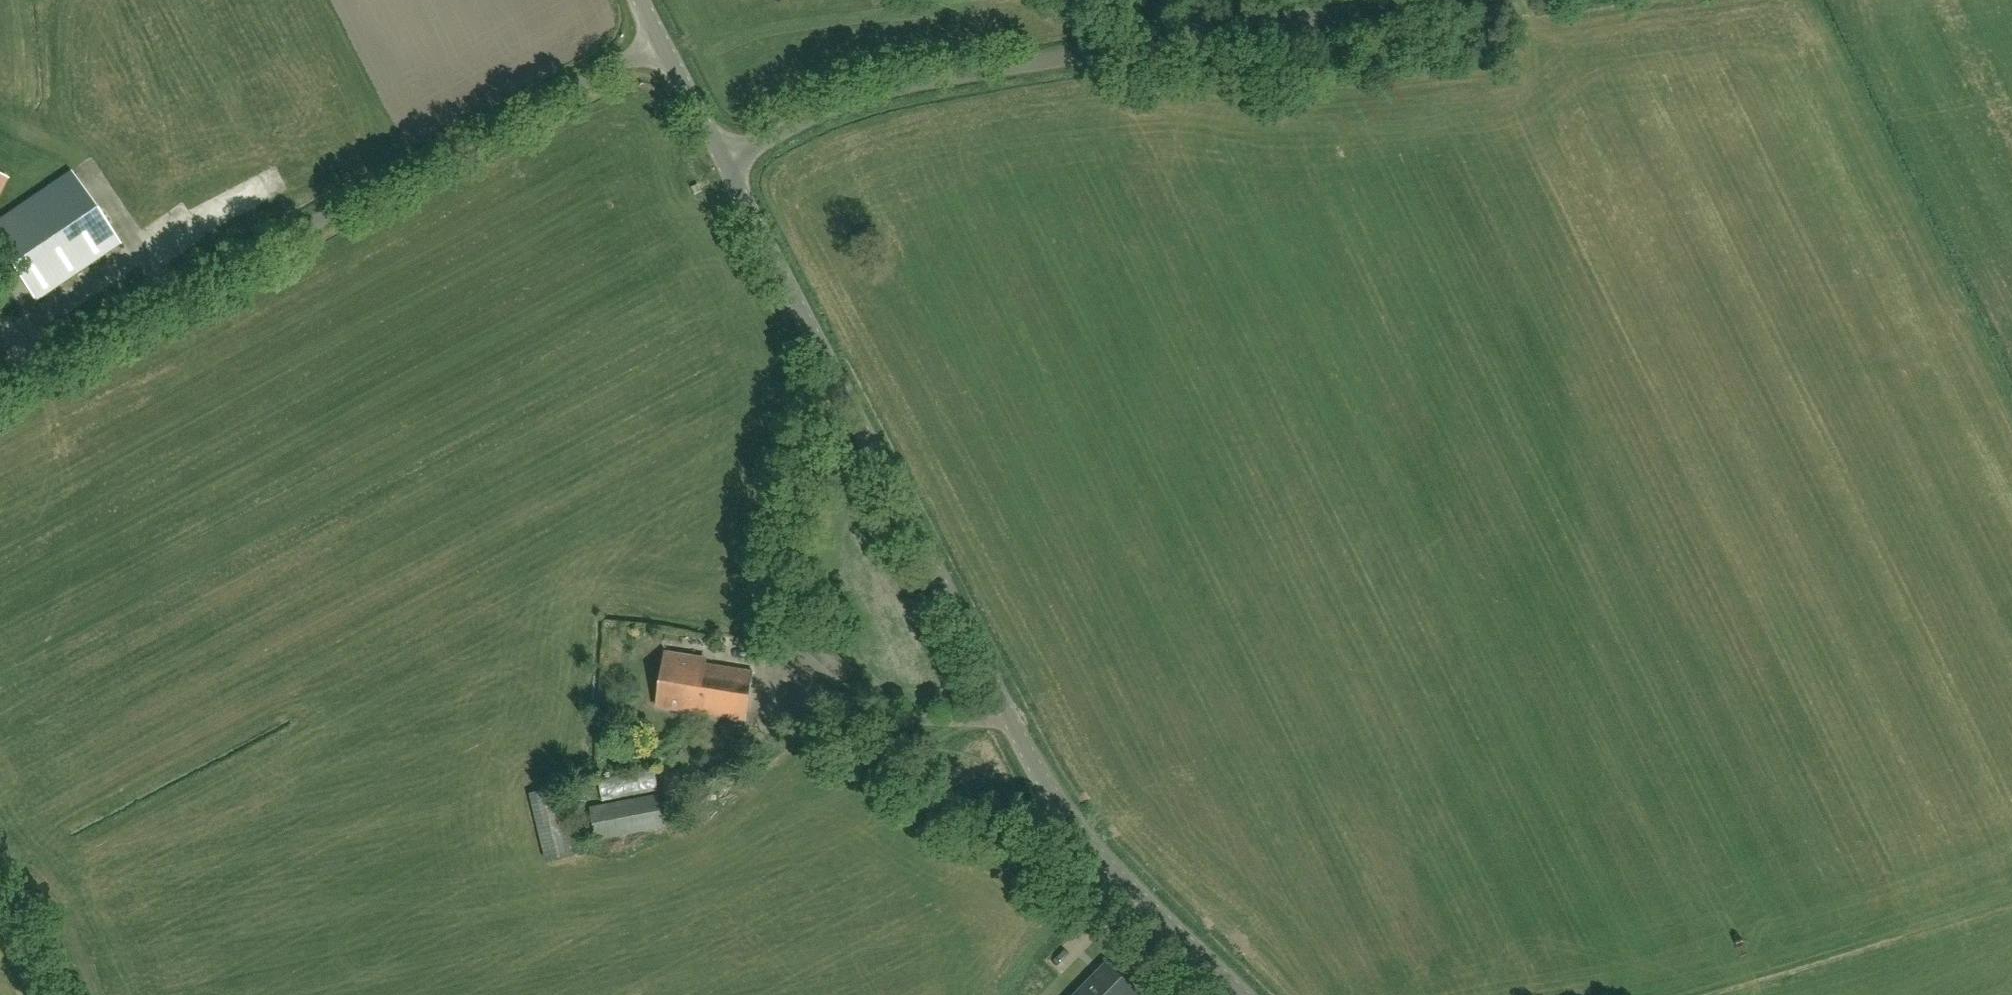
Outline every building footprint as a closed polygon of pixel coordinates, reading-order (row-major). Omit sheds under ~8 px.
[(119,243),(81,187),(0,241),(0,248),(35,300),(119,243)] [(789,647),(837,690),(854,671),(806,628),(789,647)] [(745,721),(753,671),(699,663),(700,658),(665,652),(657,706),(745,721)] [(574,854),(557,786),(528,794),(546,862),(574,854)] [(659,795),(590,808),(597,841),(665,828),(659,795)] [(1112,970),(1100,982),(1096,978),(1079,994),(1138,994),(1112,970)]
